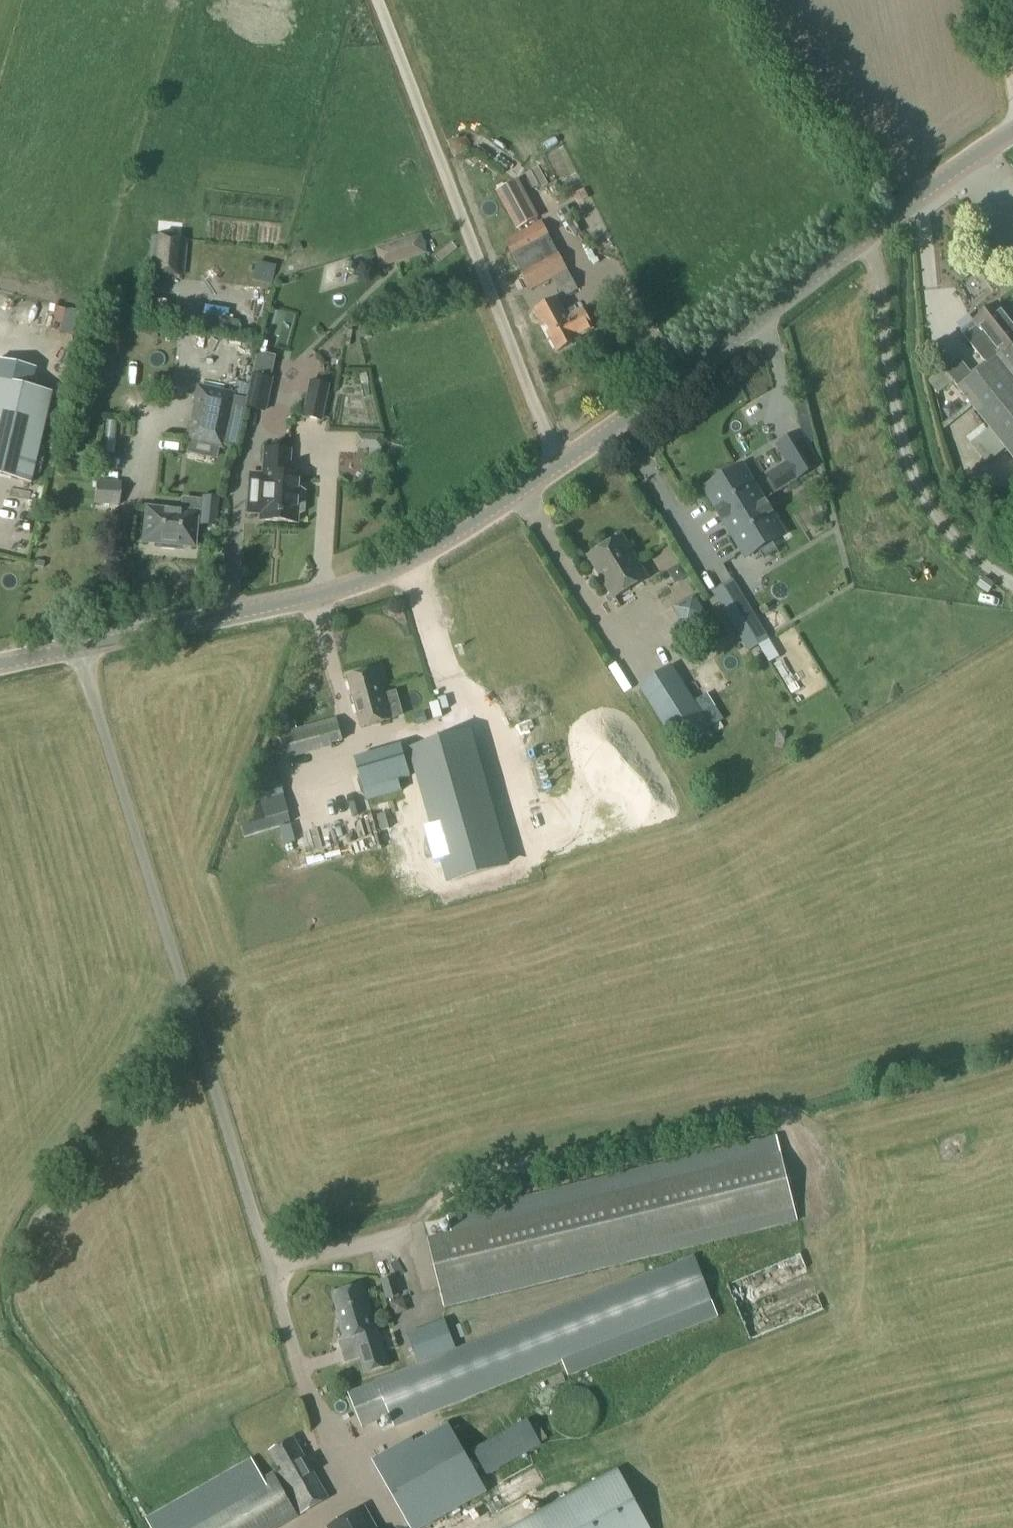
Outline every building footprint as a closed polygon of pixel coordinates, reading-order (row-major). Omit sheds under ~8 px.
[(578,193),(562,199),(565,208),(581,203),(578,193)] [(540,222),(505,243),(515,262),(516,261),(537,250),(552,242),(540,222)] [(186,240),(151,238),(148,276),(183,278),(186,240)] [(424,253),(419,238),(391,246),(395,262),(424,253)] [(556,249),(540,257),(520,268),(531,292),(552,281),(568,273),(556,249)] [(537,250),(516,261),(519,269),(520,268),(540,257),(537,250)] [(568,273),(552,281),(562,300),(579,290),(568,273)] [(557,300),(535,313),(558,354),(580,341),(579,340),(594,331),(582,310),(567,318),(557,300)] [(959,389),(1012,459),(1012,324),(998,305),(976,322),(969,327),(962,332),(965,337),(988,366),(972,379),(959,389)] [(246,395),(244,408),(263,412),(269,384),(268,384),(273,359),(255,355),(250,380),(246,395)] [(30,484),(32,476),(50,395),(30,390),(35,370),(0,362),(0,477),(30,484)] [(337,371),(337,382),(360,381),(360,370),(337,371)] [(310,385),(303,420),(320,423),(327,389),(310,385)] [(201,386),(188,442),(225,450),(234,452),(244,408),(246,395),(237,393),(201,386)] [(116,448),(118,429),(129,430),(130,416),(96,413),(93,446),(116,448)] [(787,462),(766,476),(777,493),(798,480),(820,466),(798,432),(787,439),(797,456),(787,462)] [(370,436),(369,455),(380,455),(382,437),(370,436)] [(248,475),(246,514),(260,515),(260,524),(278,525),(281,477),(279,477),(279,472),(275,471),(276,453),(264,452),(263,476),(248,475)] [(276,453),(275,471),(279,472),(279,477),(281,477),(278,525),(296,526),(297,518),(303,515),(304,495),(299,491),(299,478),(288,477),(289,454),(276,453)] [(757,504),(737,470),(704,490),(725,524),(730,521),(758,505),(757,504)] [(97,484),(95,506),(120,508),(122,487),(97,484)] [(145,509),(142,543),(149,544),(161,545),(160,549),(168,550),(174,551),(174,546),(182,547),(193,548),(195,524),(196,514),(200,514),(199,527),(200,527),(200,524),(214,525),(214,528),(215,528),(218,499),(201,498),(201,502),(197,501),(185,500),(184,512),(153,509),(145,509)] [(762,501),(757,504),(758,505),(730,521),(751,555),(783,535),(762,501)] [(622,539),(589,558),(614,600),(647,581),(622,539)] [(675,585),(687,577),(679,564),(667,572),(675,585)] [(978,587),(988,595),(995,586),(985,578),(978,587)] [(652,607),(657,627),(681,621),(676,601),(652,607)] [(609,662),(614,672),(653,653),(649,643),(609,662)] [(671,669),(641,689),(674,739),(701,721),(704,719),(695,705),(671,669)] [(377,671),(347,679),(361,730),(392,722),(377,671)] [(574,673),(431,701),(435,719),(578,691),(574,673)] [(701,721),(690,729),(696,738),(721,721),(707,699),(695,705),(704,719),(701,721)] [(338,724),(326,727),(330,743),(342,740),(338,724)] [(435,746),(412,753),(417,770),(422,789),(433,826),(429,828),(425,829),(433,857),(435,863),(433,864),(434,865),(443,862),(443,863),(448,882),(471,875),(495,868),(506,865),(469,736),(458,740),(435,746)] [(358,774),(361,784),(363,792),(411,778),(405,756),(402,746),(354,760),(358,774)] [(281,781),(257,788),(262,805),(285,798),(281,781)] [(782,1154),(429,1239),(443,1296),(795,1210),(782,1154)] [(419,1365),(348,1393),(363,1428),(389,1418),(394,1430),(715,1302),(696,1255),(456,1350),(419,1365)] [(363,1287),(334,1295),(343,1323),(341,1324),(346,1342),(356,1339),(367,1375),(390,1368),(375,1319),(373,1320),(363,1287)] [(445,1320),(407,1335),(419,1365),(456,1350),(445,1320)] [(420,1434),(413,1438),(449,1502),(482,1483),(446,1421),(421,1436),(420,1434)] [(529,1423),(474,1455),(488,1479),(544,1448),(529,1423)] [(413,1437),(372,1460),(408,1525),(449,1502),(413,1438),(413,1437)] [(293,1438),(270,1452),(305,1512),(332,1496),(308,1456),(305,1458),(293,1438)] [(531,1467),(454,1501),(465,1527),(543,1492),(531,1467)] [(517,1527),(649,1527),(620,1473),(517,1527)] [(182,1527),(278,1527),(297,1517),(273,1476),(182,1527)] [(328,1527),(377,1527),(365,1507),(328,1527)]
